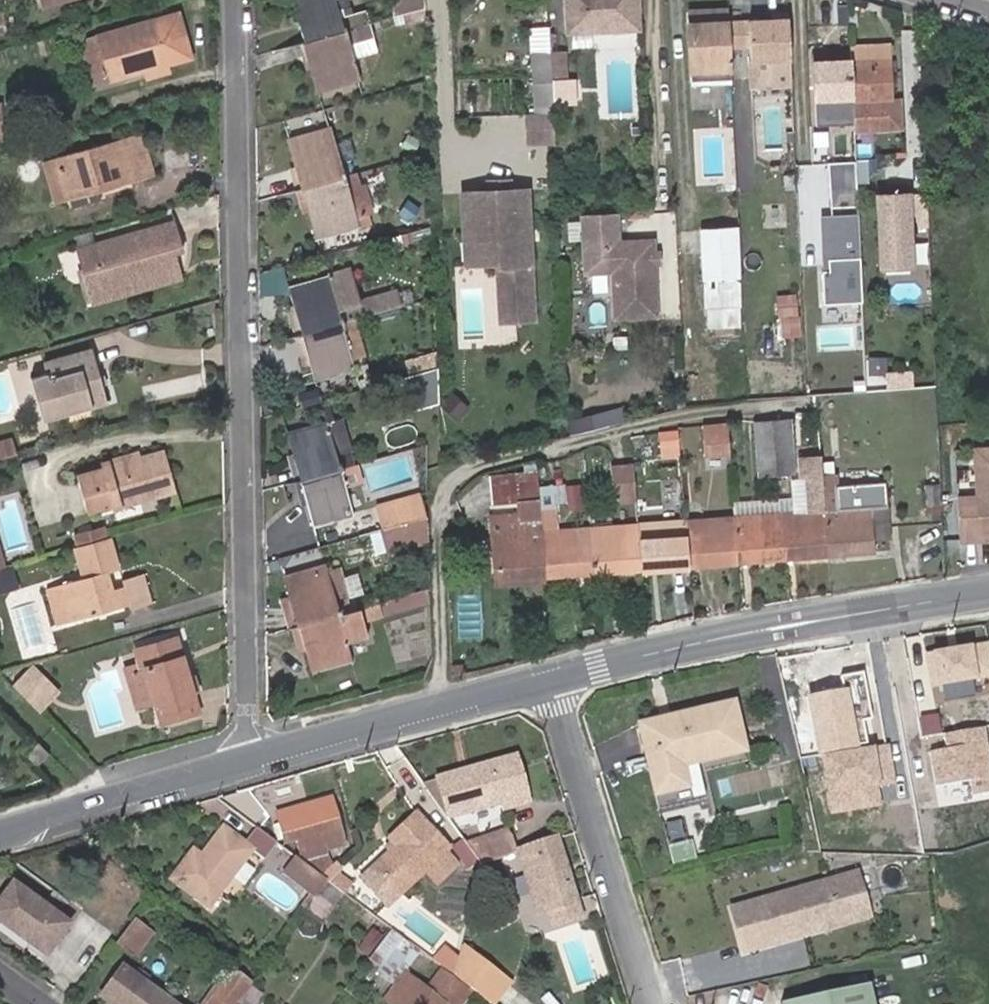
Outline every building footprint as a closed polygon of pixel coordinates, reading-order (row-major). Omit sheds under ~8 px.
[(373,25),(368,9),(352,14),(350,7),(346,8),(344,0),(296,0),(308,43),(373,25)] [(393,19),(424,10),(424,0),(393,0),(393,19)] [(637,26),(635,0),(566,0),(568,31),(637,26)] [(729,16),(728,6),(687,8),(690,79),(732,77),(731,61),(729,16)] [(425,20),(424,10),(393,19),(395,25),(409,21),(410,25),(425,20)] [(178,12),(80,40),(93,84),(143,70),(146,78),(171,71),(169,63),(191,56),(178,12)] [(788,13),(729,16),(731,61),(748,60),(750,88),(791,86),(788,13)] [(377,38),(373,25),(308,43),(319,88),(359,77),(353,57),(375,50),(372,39),(377,38)] [(534,84),(552,83),(552,82),(551,51),(533,53),(534,84)] [(566,51),(551,51),(552,82),(566,81),(566,51)] [(850,62),(853,111),(854,135),(901,132),(900,102),(894,102),(891,53),(850,56),(850,62)] [(835,112),(853,111),(850,62),(812,64),(813,100),(835,99),(835,112)] [(554,112),(527,113),(528,141),(555,141),(554,112)] [(839,130),(800,132),(802,162),(840,161),(839,130)] [(304,189),(343,178),(331,131),(292,141),(304,189)] [(100,199),(98,191),(154,175),(142,132),(41,161),(53,203),(67,200),(69,208),(100,199)] [(925,162),(899,164),(900,198),(926,197),(925,162)] [(867,164),(855,165),(857,201),(869,200),(867,164)] [(828,274),(821,274),(822,308),(862,306),(857,201),(855,165),(828,166),(830,219),(821,220),(823,264),(827,264),(828,274)] [(355,175),(343,178),(304,189),(316,237),(356,226),(354,218),(372,212),(364,186),(359,187),(355,175)] [(498,262),(501,320),(533,319),(527,189),(461,192),(464,263),(498,262)] [(910,272),(907,199),(877,201),(880,273),(910,272)] [(93,244),(90,234),(75,238),(75,240),(72,241),(89,304),(181,278),(173,252),(183,249),(173,211),(170,212),(172,221),(93,244)] [(657,311),(654,237),(609,240),(607,214),(574,215),(577,273),(602,272),(604,314),(657,311)] [(737,303),(733,221),(700,223),(704,304),(737,303)] [(433,242),(429,230),(409,235),(412,248),(433,242)] [(301,335),(355,320),(401,307),(397,293),(360,303),(350,269),(344,271),(289,288),(301,335)] [(741,319),(713,321),(715,363),(742,361),(741,319)] [(365,355),(355,320),(301,335),(314,382),(354,371),(351,359),(365,355)] [(91,347),(43,361),(46,373),(31,378),(44,421),(108,403),(91,347)] [(438,371),(437,353),(417,359),(421,375),(437,371),(438,371)] [(414,412),(439,404),(437,371),(421,375),(405,380),(414,412)] [(791,420),(773,422),(777,478),(794,477),(791,420)] [(301,483),(355,467),(341,422),(290,436),(301,483)] [(777,478),(773,422),(756,423),(760,479),(777,478)] [(730,457),(728,427),(703,429),(705,459),(730,457)] [(0,440),(0,456),(16,452),(12,437),(0,440)] [(956,498),(958,541),(988,540),(988,448),(974,449),(977,496),(956,498)] [(137,452),(115,459),(116,461),(100,466),(101,469),(76,476),(86,511),(111,504),(113,508),(175,491),(164,452),(139,458),(137,452)] [(824,511),(822,477),(821,462),(804,463),(805,482),(793,482),(794,503),(779,504),(783,560),(827,557),(824,511)] [(358,466),(355,467),(301,483),(313,529),(354,517),(347,487),(363,483),(358,466)] [(614,504),(634,503),(632,472),(612,473),(614,504)] [(496,583),(544,579),(538,489),(537,476),(493,478),(493,514),(519,512),(520,518),(493,520),(494,535),(494,537),(496,583)] [(824,511),(827,557),(873,553),(872,537),(887,537),(883,483),(838,487),(838,477),(822,477),(824,511)] [(940,486),(925,486),(927,516),(941,515),(940,486)] [(538,489),(544,579),(593,575),(589,530),(558,532),(555,488),(538,489)] [(568,489),(569,512),(583,511),(581,488),(568,489)] [(379,532),(428,519),(422,498),(373,511),(379,532)] [(733,506),(734,519),(737,564),(738,564),(783,560),(779,504),(733,506)] [(429,541),(428,519),(379,532),(384,553),(429,541)] [(737,564),(734,519),(684,523),(687,568),(737,564)] [(687,568),(684,523),(636,526),(638,571),(687,568)] [(589,530),(593,575),(638,571),(636,526),(589,530)] [(76,547),(105,538),(102,528),(73,536),(76,547)] [(116,570),(107,538),(105,538),(76,547),(74,547),(83,578),(61,584),(71,622),(114,609),(108,590),(104,572),(116,570)] [(16,568),(0,572),(0,591),(20,585),(16,568)] [(286,581),(299,628),(339,616),(351,612),(339,571),(328,574),(327,570),(286,581)] [(127,592),(130,605),(131,608),(149,602),(142,576),(124,581),(125,585),(126,591),(127,592)] [(125,585),(108,590),(114,609),(121,607),(117,594),(126,591),(125,585)] [(127,592),(126,591),(117,594),(121,607),(130,605),(127,592)] [(423,591),(377,605),(381,616),(426,603),(423,591)] [(339,616),(299,628),(311,676),(351,665),(346,646),(368,639),(362,622),(381,616),(377,605),(351,612),(339,616)] [(139,711),(158,705),(163,723),(200,713),(195,695),(201,694),(196,674),(189,676),(178,636),(132,649),(136,664),(126,666),(139,711)] [(923,652),(930,690),(988,680),(988,645),(988,641),(923,652)] [(36,663),(31,668),(49,686),(34,700),(43,709),(63,690),(36,663)] [(31,668),(16,683),(34,700),(49,686),(31,668)] [(847,698),(810,706),(833,819),(882,809),(878,793),(898,788),(890,751),(863,756),(858,735),(887,729),(874,670),(843,676),(847,698)] [(727,705),(634,729),(652,799),(684,791),(679,769),(740,754),(727,705)] [(931,756),(938,796),(972,790),(975,806),(988,803),(988,733),(988,727),(946,735),(949,753),(931,756)] [(39,742),(26,755),(37,766),(50,754),(39,742)] [(438,779),(448,816),(503,801),(505,808),(531,801),(518,757),(438,779)] [(448,816),(438,779),(425,782),(448,816)] [(335,809),(279,825),(285,845),(296,842),(300,856),(313,853),(316,863),(331,859),(328,849),(345,845),(335,809)] [(387,852),(359,878),(386,907),(425,871),(436,882),(457,863),(446,852),(449,850),(416,814),(387,841),(389,842),(383,847),(387,852)] [(461,834),(467,843),(511,833),(512,833),(510,823),(461,834)] [(209,906),(252,849),(222,826),(201,855),(192,848),(171,877),(209,906)] [(467,843),(476,855),(516,845),(512,833),(511,833),(467,843)] [(578,913),(555,836),(516,845),(531,897),(537,895),(541,906),(547,904),(552,919),(578,913)] [(328,881),(324,878),(293,854),(281,871),(316,898),(328,881)] [(339,889),(346,880),(338,875),(342,870),(334,864),(324,878),(328,881),(339,889)] [(745,953),(871,917),(858,871),(731,907),(745,953)] [(339,889),(346,895),(350,890),(355,882),(348,876),(346,880),(339,889)] [(316,898),(304,914),(322,927),(346,895),(339,889),(328,881),(316,898)] [(71,924),(15,883),(0,903),(0,921),(47,956),(71,924)] [(350,890),(346,895),(351,899),(362,907),(365,903),(350,890)] [(322,927),(304,914),(299,922),(300,930),(307,936),(316,934),(322,927)] [(134,923),(117,945),(133,957),(149,935),(134,923)] [(367,957),(382,937),(372,930),(357,950),(367,957)] [(395,987),(419,953),(393,934),(368,968),(395,987)] [(487,965),(460,944),(458,959),(455,978),(463,984),(469,988),(471,986),(487,965)] [(455,978),(458,959),(445,948),(434,962),(455,978)] [(430,962),(415,980),(427,990),(442,972),(430,962)] [(487,965),(471,986),(492,1003),(509,981),(487,965)] [(113,1003),(175,1003),(124,967),(103,997),(113,1003)] [(222,990),(211,1003),(234,1003),(250,982),(235,971),(229,979),(222,990)] [(418,1001),(427,990),(415,980),(408,975),(388,1000),(393,1003),(416,1003),(418,1001)] [(851,983),(779,1000),(780,1003),(857,1003),(851,983)] [(461,986),(448,1003),(461,1003),(470,993),(461,986)] [(246,1003),(254,1003),(261,996),(251,989),(242,1001),(246,1003)]
